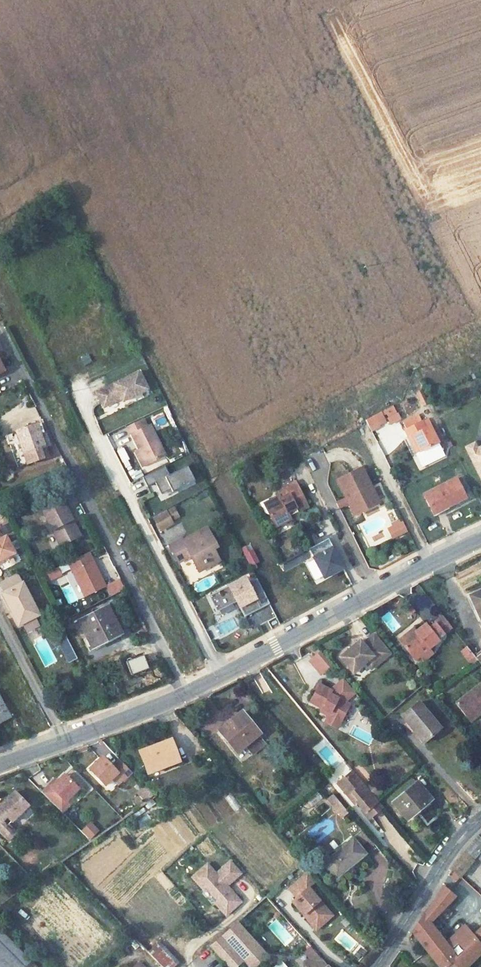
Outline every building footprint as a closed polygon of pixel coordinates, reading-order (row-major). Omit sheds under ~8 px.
[(90,353),(81,355),(83,364),(92,363),(90,353)] [(138,373),(96,395),(104,410),(121,401),(122,403),(147,391),(138,373)] [(392,403),(366,420),(374,432),(400,415),(392,403)] [(418,414),(404,421),(407,429),(422,422),(418,414)] [(407,429),(406,430),(410,437),(413,436),(420,452),(439,443),(431,426),(427,428),(424,421),(422,422),(407,429)] [(143,422),(129,430),(141,453),(143,456),(137,459),(142,469),(164,458),(148,427),(146,428),(143,422)] [(35,450),(43,447),(49,445),(44,432),(43,433),(39,434),(35,424),(15,432),(5,436),(16,466),(38,458),(35,450)] [(413,436),(410,437),(417,453),(420,452),(413,436)] [(480,478),(480,448),(480,447),(476,449),(473,443),(465,447),(480,478)] [(194,481),(187,466),(169,475),(164,466),(142,477),(146,487),(155,483),(158,490),(168,485),(172,492),(194,481)] [(362,468),(337,480),(353,513),(363,508),(364,510),(379,503),(362,468)] [(439,470),(430,475),(435,484),(444,479),(439,470)] [(455,477),(423,492),(432,511),(446,505),(464,496),(455,477)] [(297,479),(277,489),(279,494),(268,500),(273,510),(269,512),(276,525),(291,517),(288,510),(296,506),(298,510),(310,504),(297,479)] [(170,490),(168,485),(158,490),(160,494),(170,490)] [(42,516),(58,548),(75,540),(70,528),(68,528),(66,523),(71,521),(64,507),(62,506),(61,506),(57,497),(38,507),(42,515),(42,516)] [(264,501),(269,512),(273,510),(268,500),(264,501)] [(446,505),(432,511),(433,514),(448,507),(446,505)] [(174,525),(168,514),(156,521),(162,532),(174,525)] [(403,523),(401,519),(392,524),(393,528),(389,530),(393,537),(404,532),(400,524),(403,523)] [(71,521),(66,523),(68,528),(70,528),(75,540),(79,538),(71,521)] [(183,542),(171,548),(180,565),(192,558),(197,568),(207,564),(209,570),(221,563),(216,552),(220,550),(210,531),(185,544),(183,542)] [(14,554),(5,537),(0,540),(0,539),(0,561),(14,554)] [(88,556),(83,558),(87,567),(92,565),(88,556)] [(83,558),(66,566),(82,600),(104,590),(92,565),(87,567),(83,558)] [(47,583),(62,576),(59,569),(44,576),(47,583)] [(245,578),(209,596),(217,612),(237,602),(245,616),(270,604),(257,579),(248,583),(245,578)] [(124,591),(119,581),(106,587),(112,597),(124,591)] [(22,584),(1,594),(17,627),(23,624),(35,618),(38,617),(22,584)] [(480,617),(480,587),(470,591),(480,617)] [(106,607),(78,621),(90,646),(118,632),(106,607)] [(35,618),(23,624),(26,632),(39,626),(35,618)] [(417,631),(403,643),(411,653),(414,657),(415,659),(420,655),(423,658),(432,650),(429,647),(439,639),(437,636),(443,631),(435,621),(429,626),(426,623),(417,631)] [(413,627),(399,639),(403,643),(417,631),(413,627)] [(362,641),(341,659),(354,674),(368,664),(375,657),(380,664),(392,655),(375,635),(364,645),(362,641)] [(69,646),(65,638),(59,642),(63,649),(69,646)] [(63,649),(69,661),(75,658),(69,646),(63,649)] [(464,652),(468,657),(473,652),(469,647),(464,652)] [(321,651),(311,660),(323,674),(333,665),(321,651)] [(468,657),(474,665),(479,661),(473,653),(473,652),(468,657)] [(375,657),(368,664),(373,670),(380,664),(375,657)] [(322,712),(330,716),(333,712),(345,719),(352,704),(352,703),(348,701),(349,699),(356,693),(345,680),(342,682),(346,686),(338,691),(340,692),(338,696),(332,693),(334,689),(321,683),(312,702),(320,706),(324,708),(322,712)] [(342,682),(334,689),(332,693),(338,696),(340,692),(338,691),(346,686),(342,682)] [(455,702),(467,718),(480,707),(480,685),(480,683),(455,702)] [(210,736),(218,730),(217,729),(248,705),(241,696),(202,725),(210,736)] [(9,718),(0,702),(0,722),(9,718)] [(421,703),(404,717),(415,732),(418,729),(428,741),(443,729),(421,703)] [(467,718),(470,721),(480,713),(480,707),(467,718)] [(243,712),(221,730),(239,752),(261,733),(243,712)] [(341,726),(343,723),(345,719),(333,712),(330,716),(329,720),(341,726)] [(415,732),(414,733),(423,745),(428,741),(418,729),(415,732)] [(172,737),(140,749),(146,767),(160,762),(162,767),(180,760),(172,737)] [(96,762),(89,769),(105,786),(118,773),(124,780),(133,772),(121,759),(113,767),(104,758),(98,764),(96,762)] [(148,773),(162,767),(160,762),(146,767),(148,773)] [(66,772),(84,788),(89,783),(71,767),(66,772)] [(339,784),(350,797),(354,794),(360,801),(358,803),(371,819),(385,808),(378,799),(375,796),(367,787),(355,772),(339,784)] [(50,785),(42,792),(62,812),(69,805),(66,801),(79,789),(65,775),(58,781),(52,787),(50,785)] [(367,787),(375,796),(381,790),(374,782),(367,787)] [(146,785),(138,792),(144,800),(152,793),(146,785)] [(412,785),(388,805),(402,822),(427,802),(412,785)] [(6,840),(13,833),(5,825),(25,803),(12,791),(0,803),(0,834),(6,840)] [(333,793),(327,798),(343,816),(349,812),(333,793)] [(350,797),(356,805),(358,803),(360,801),(354,794),(350,797)] [(88,839),(100,832),(93,820),(81,828),(88,839)] [(464,851),(473,859),(480,850),(480,838),(478,835),(464,851)] [(352,836),(323,860),(335,876),(365,852),(352,836)] [(452,869),(460,877),(478,857),(480,860),(480,850),(473,859),(464,851),(459,857),(452,869)] [(226,916),(241,903),(233,893),(229,893),(229,889),(227,887),(241,875),(231,863),(217,875),(208,865),(193,878),(204,891),(207,888),(218,902),(215,904),(226,916)] [(317,881),(310,872),(292,887),(299,895),(292,901),(312,926),(329,912),(309,888),(317,881)] [(412,934),(438,966),(444,966),(477,939),(464,924),(447,942),(430,923),(455,896),(443,886),(442,888),(423,915),(412,934)] [(275,918),(266,926),(286,947),(299,934),(287,922),(283,926),(275,918)] [(221,937),(232,949),(233,947),(244,959),(251,966),(256,966),(268,956),(238,922),(221,937)] [(33,963),(6,935),(0,929),(0,966),(29,966),(33,963)] [(412,934),(410,937),(414,943),(412,944),(416,949),(421,946),(412,934)] [(221,937),(211,946),(221,958),(232,949),(221,937)] [(444,966),(466,966),(480,952),(480,944),(477,939),(444,966)] [(148,952),(163,966),(175,966),(181,961),(160,940),(148,952)] [(221,958),(229,966),(236,966),(244,959),(233,947),(232,949),(221,958)] [(306,964),(309,966),(330,966),(318,954),(306,964)]
